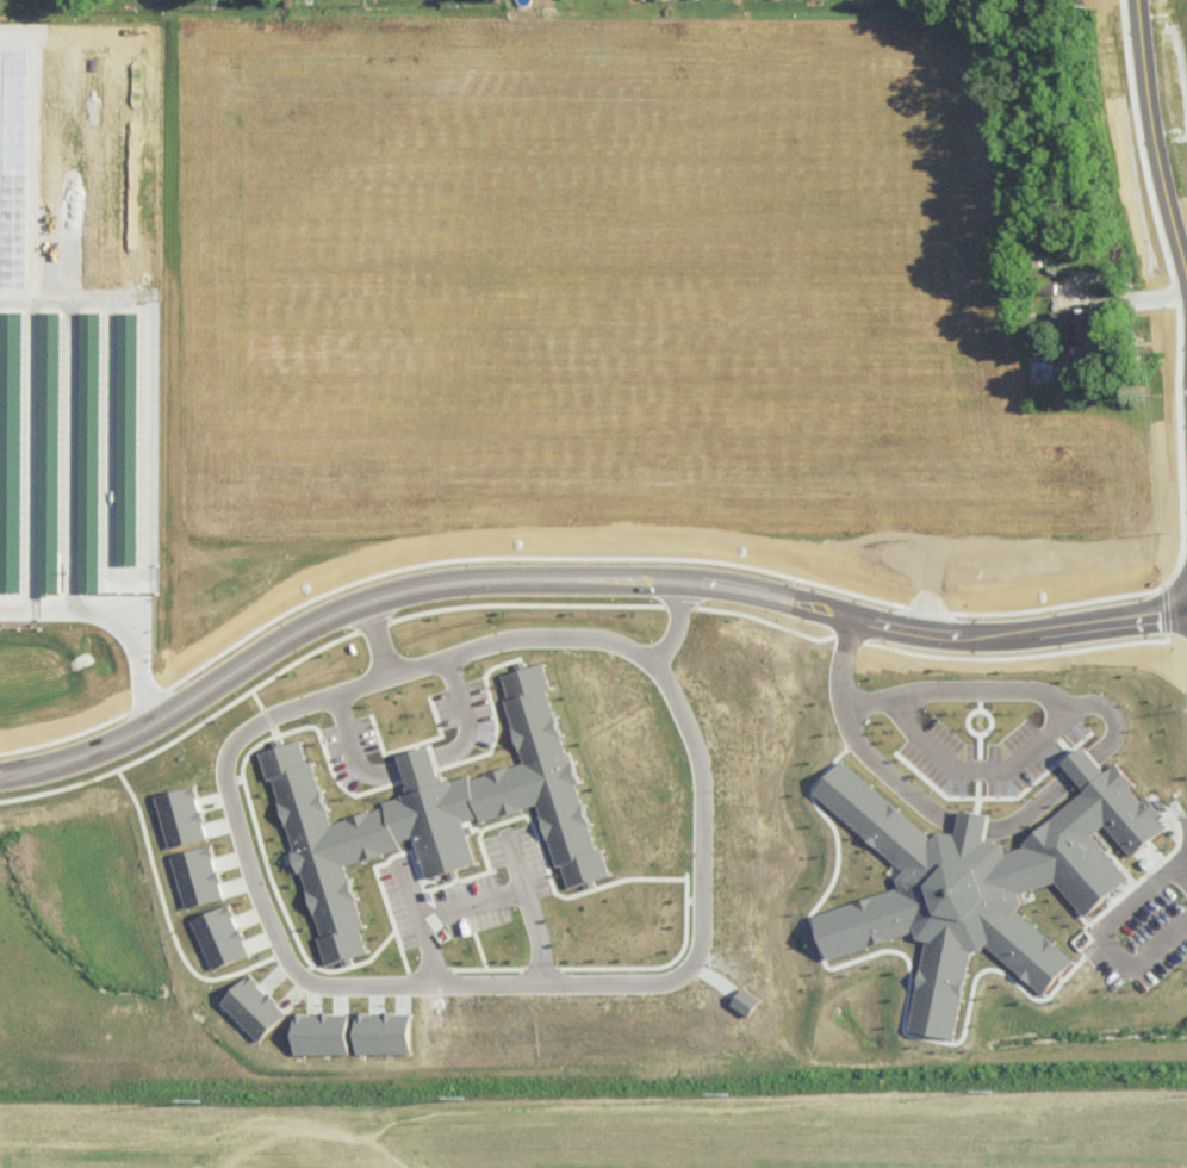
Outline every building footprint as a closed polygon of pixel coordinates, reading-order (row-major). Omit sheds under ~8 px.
[(1116,361),(1114,333),(1102,334),(1100,305),(1051,309),(1053,327),(1082,324),(1084,348),(1061,350),(1062,365),(1116,361)] [(22,550),(9,549),(9,556),(0,556),(0,590),(21,590),(22,550)] [(260,749),(268,778),(274,776),(328,961),(371,949),(346,860),(418,839),(428,875),(478,861),(466,822),(537,801),(555,863),(561,862),(568,885),(605,874),(543,660),(498,673),(523,758),(444,782),(432,742),(399,752),(411,791),(383,799),(385,804),(331,820),(306,735),(260,749)] [(1009,849),(990,833),(990,809),(962,809),(962,826),(936,832),(843,759),(815,793),(906,866),(896,888),(817,909),(829,954),(917,931),(919,933),(918,1031),(964,1031),(964,951),(988,945),(1047,992),(1069,965),(1017,891),(1052,881),(1087,910),(1129,880),(1094,830),(1107,822),(1139,866),(1164,807),(1084,744),(1064,758),(1087,791),(1009,849)] [(155,794),(189,783),(206,837),(170,847),(155,794)] [(169,853),(212,841),(215,852),(212,853),(217,868),(222,868),(224,877),(222,878),(226,895),(185,907),(169,853)] [(186,915),(230,895),(237,909),(232,911),(240,926),(243,925),(246,932),(243,934),(251,952),(212,971),(186,915)] [(220,1000),(250,968),(262,978),(259,981),(267,989),(269,989),(278,996),(274,1000),(286,1011),(260,1037),(220,1000)] [(732,1003),(751,1013),(761,995),(742,985),(732,1003)] [(294,1009),(294,1050),(352,1051),(352,1009),(294,1009)] [(413,1049),(412,1009),(357,1010),(358,1050),(413,1049)]
